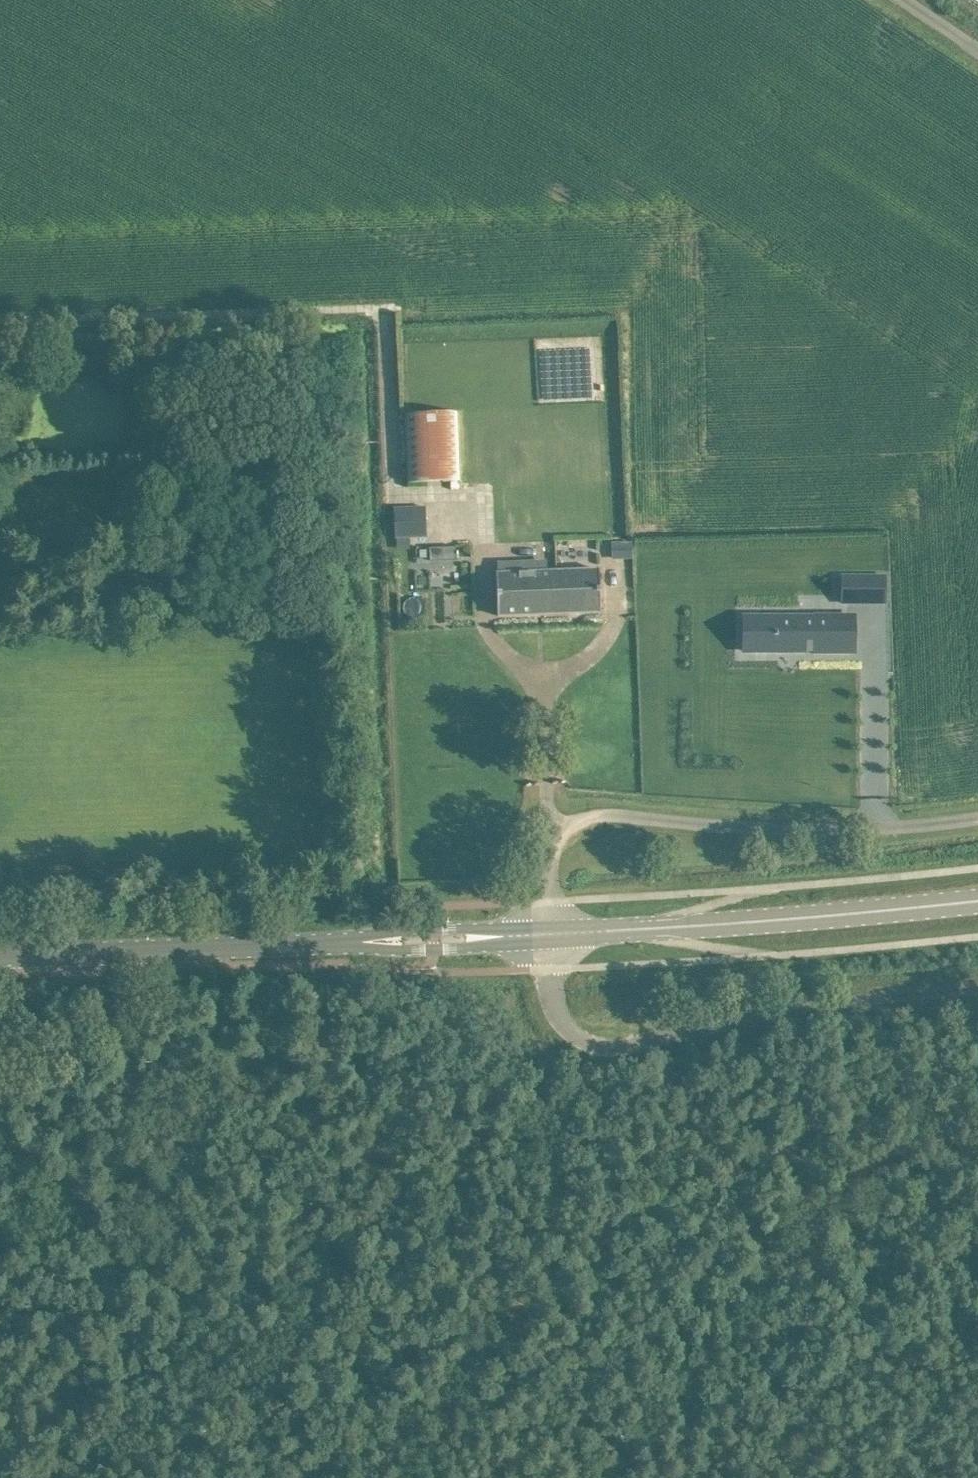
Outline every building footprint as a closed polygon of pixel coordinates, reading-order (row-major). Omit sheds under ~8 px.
[(457,411),(405,413),(408,483),(460,481),(457,411)] [(422,507),(392,508),(394,538),(395,538),(408,538),(424,537),(422,507)] [(631,541),(615,542),(616,558),(632,557),(631,541)] [(447,563),(460,563),(460,544),(431,545),(432,582),(447,582),(447,563)] [(537,571),(536,561),(516,562),(516,572),(496,573),(497,615),(601,611),(599,569),(537,571)] [(885,576),(847,576),(847,603),(885,603),(885,576)] [(812,615),(755,615),(755,652),(778,652),(798,652),(805,652),(805,648),(812,648),(812,653),(851,653),(851,615),(812,615)]
